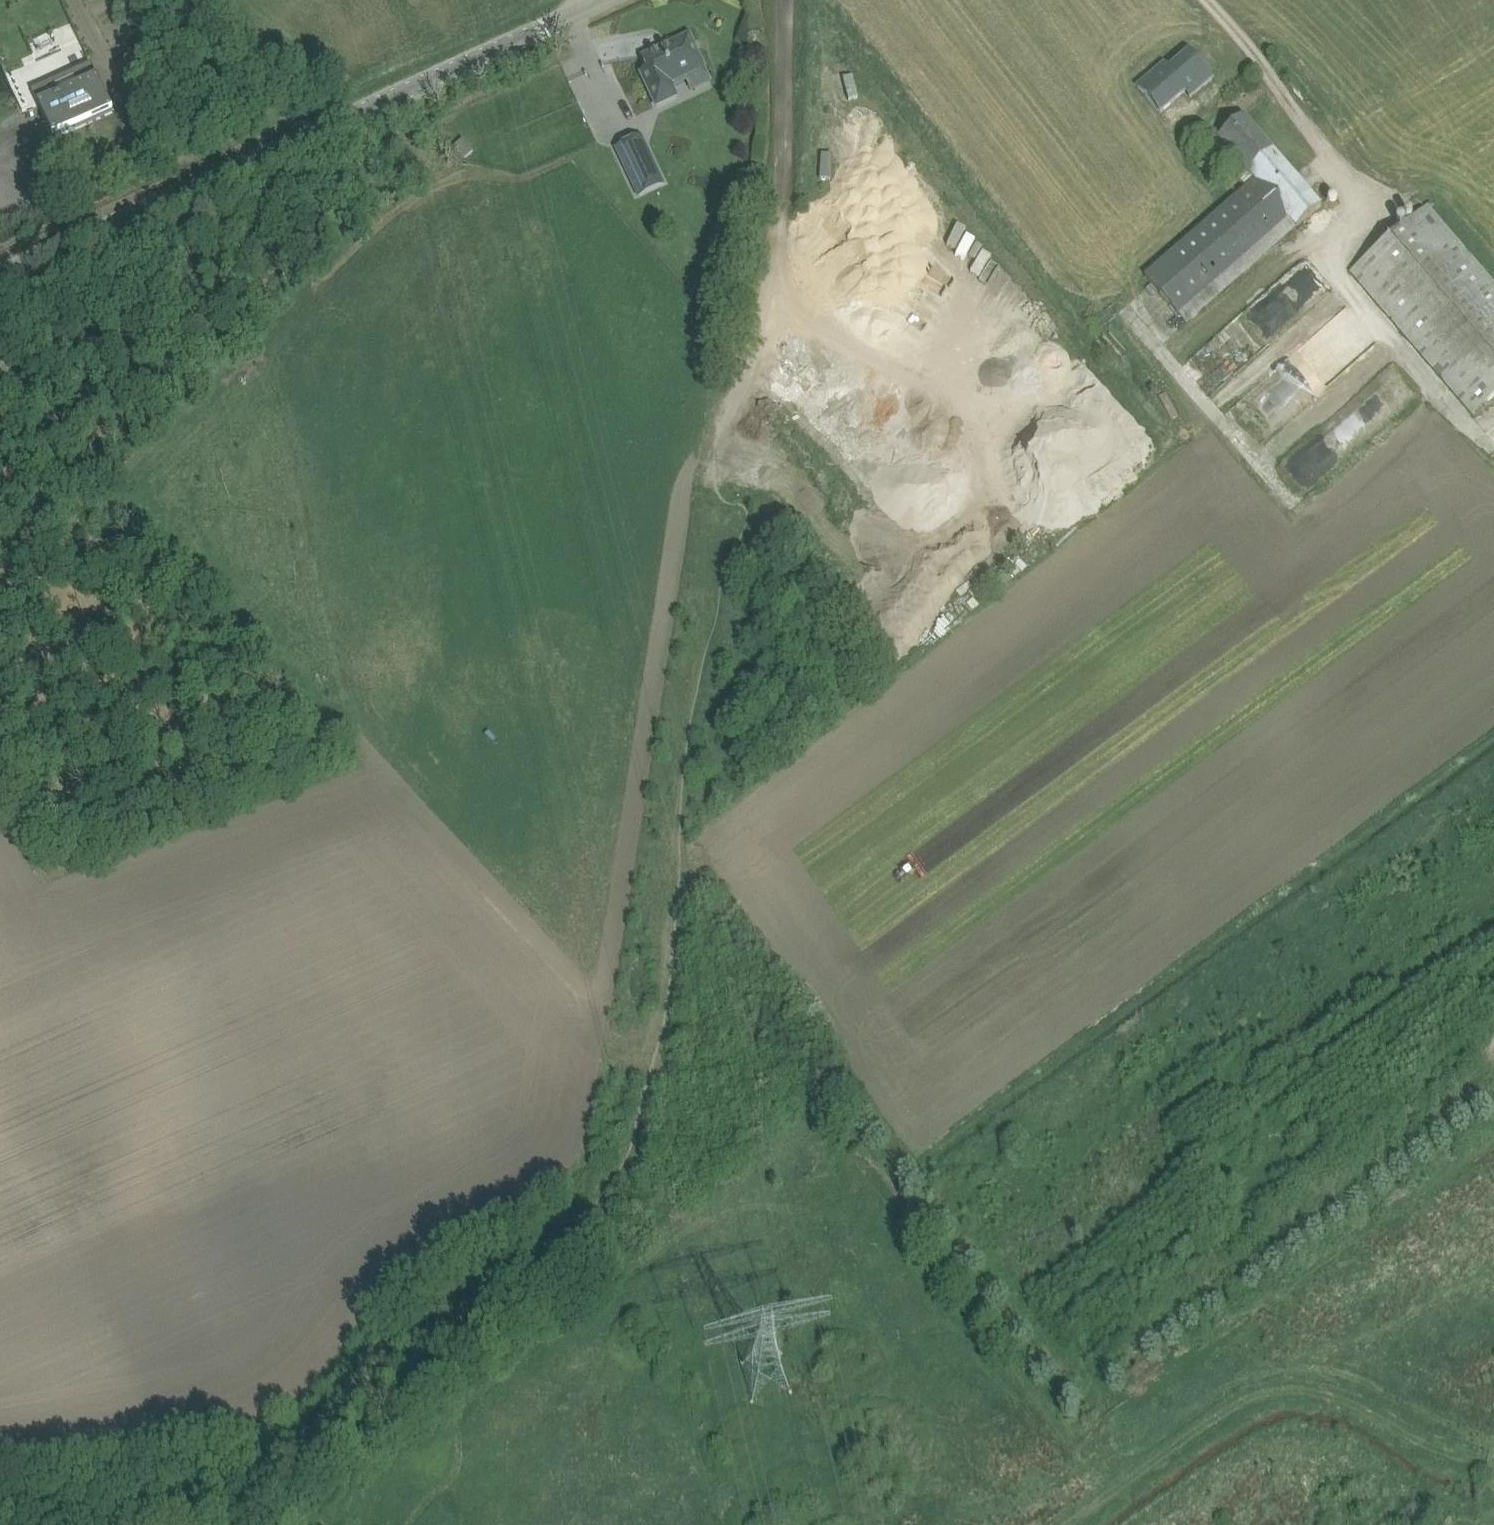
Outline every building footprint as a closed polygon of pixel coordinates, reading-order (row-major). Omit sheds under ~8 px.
[(642,74),(657,107),(678,97),(671,83),(705,67),(690,36),(643,58),(649,70),(642,74)] [(1165,65),(1164,65),(1139,87),(1161,114),(1192,87),(1197,93),(1213,79),(1190,53),(1170,70),(1165,65)] [(100,82),(41,108),(54,137),(113,111),(100,82)] [(1146,277),(1180,314),(1187,323),(1298,227),(1299,228),(1324,206),(1244,116),(1219,137),(1248,171),(1238,179),(1246,188),(1146,277)] [(640,197),(666,185),(648,147),(643,136),(617,148),(640,197)] [(474,151),(464,140),(461,142),(454,148),(464,160),(465,158),(474,151)] [(1473,415),(1493,398),(1493,284),(1428,206),(1351,272),(1473,415)]
